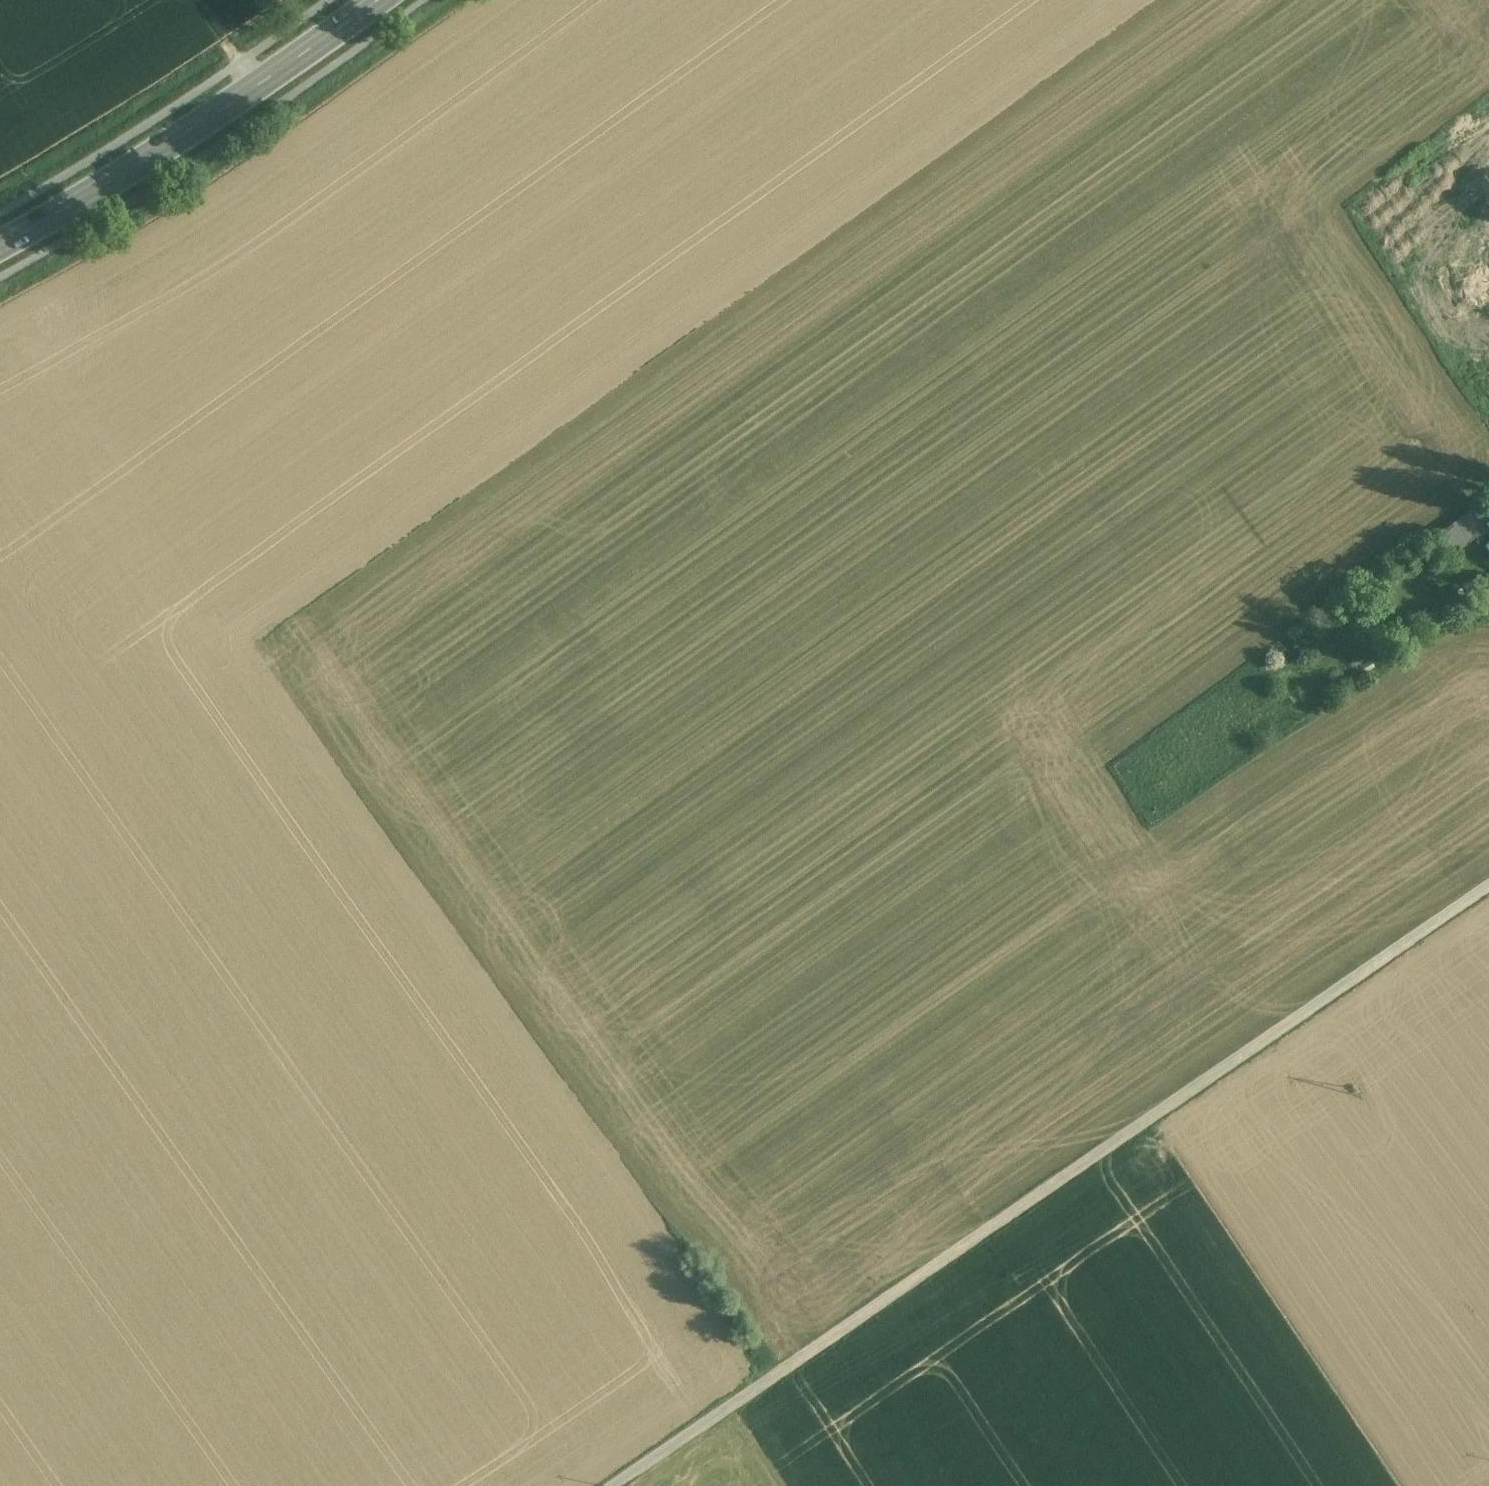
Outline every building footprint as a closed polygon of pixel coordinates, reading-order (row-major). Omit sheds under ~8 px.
[(1470,513),(1441,534),(1456,555),(1485,534),(1470,513)]
